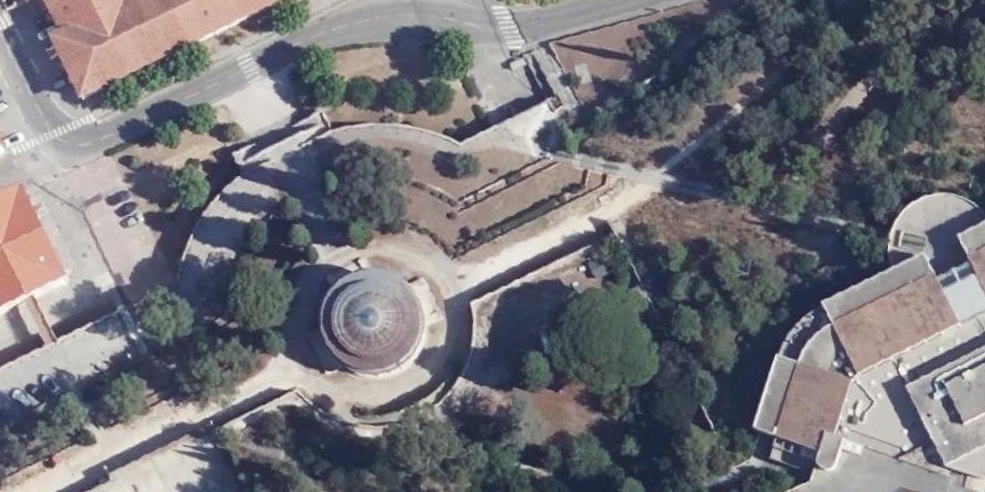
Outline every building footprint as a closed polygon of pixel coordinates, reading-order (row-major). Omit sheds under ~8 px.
[(59,14),(49,19),(80,81),(247,0),(52,0),(59,14)] [(70,263),(25,171),(0,183),(0,297),(24,285),(34,280),(70,263)] [(762,427),(828,449),(826,457),(825,462),(828,465),(832,468),(838,468),(842,466),(852,435),(984,474),(984,204),(978,200),(970,196),(960,194),(949,194),(940,194),(931,197),(925,199),(920,203),(915,207),(909,212),(905,219),(901,225),(899,232),(897,237),(897,245),(896,252),(897,258),(898,265),(900,269),(829,306),(818,312),(809,320),(800,329),(794,339),(786,356),(762,427)] [(342,277),(337,282),(332,288),(329,293),(325,304),(323,315),(324,326),(326,333),(332,344),(346,357),(355,363),(370,366),(375,366),(389,363),(404,355),(411,348),(415,344),(420,333),(421,327),(423,314),(421,302),(419,297),(416,290),(405,278),(395,271),(384,267),(368,266),(353,270),(342,277)] [(34,280),(24,285),(43,326),(54,321),(34,280)]
